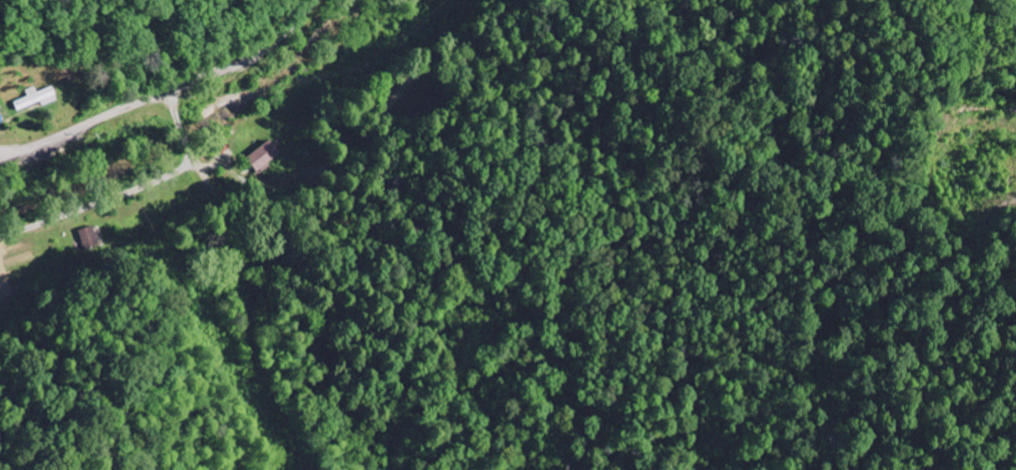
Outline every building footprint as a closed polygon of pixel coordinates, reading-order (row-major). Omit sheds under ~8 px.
[(39,93),(36,87),(27,91),(29,97),(16,103),(20,112),(41,103),(43,107),(60,100),(54,87),(39,93)] [(284,155),(275,140),(248,156),(257,171),(284,155)]
